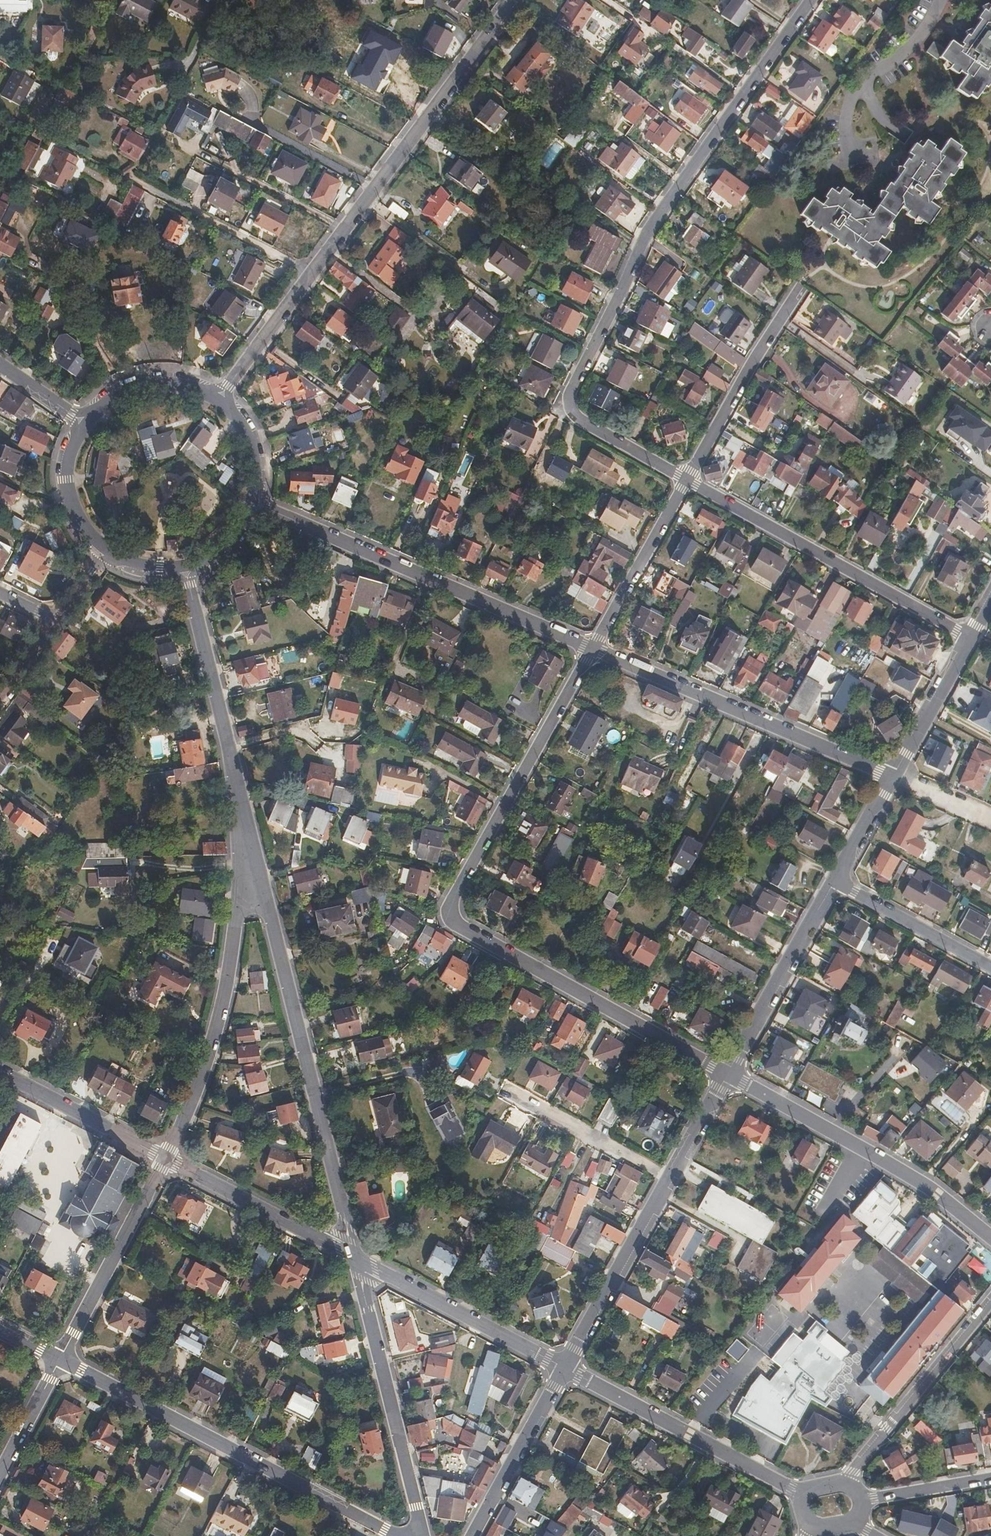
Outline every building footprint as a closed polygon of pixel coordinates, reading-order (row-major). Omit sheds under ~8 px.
[(26,0),(0,0),(0,11),(26,11),(26,0)] [(146,0),(123,0),(118,10),(119,11),(116,17),(125,22),(128,15),(147,24),(157,6),(146,0)] [(200,3),(201,1),(199,0),(174,0),(169,9),(191,20),(192,19),(199,23),(207,7),(200,3)] [(478,0),(451,0),(448,5),(465,17),(478,0)] [(596,11),(579,0),(571,0),(566,7),(569,10),(565,16),(558,25),(577,38),(596,11)] [(753,5),(745,0),(730,0),(720,15),(738,27),(753,5)] [(990,62),(990,0),(985,10),(981,8),(974,17),(978,20),(975,23),(959,47),(948,40),(942,48),(931,41),(924,50),(934,58),(936,56),(947,64),(946,68),(954,73),(955,71),(957,72),(957,73),(948,85),(959,93),(962,90),(967,94),(976,82),(979,85),(985,76),(982,74),(985,70),(990,62)] [(655,16),(643,7),(638,14),(650,23),(655,16)] [(664,34),(674,19),(661,10),(651,24),(664,34)] [(884,20),(873,13),(871,17),(881,24),(884,20)] [(843,33),(851,22),(842,14),(833,26),(840,32),(843,33)] [(877,30),(881,24),(871,17),(866,23),(877,30)] [(836,37),(840,32),(833,26),(829,24),(825,30),(836,37)] [(442,58),(454,35),(435,25),(423,48),(442,58)] [(62,52),(63,27),(42,26),(42,36),(42,41),(42,52),(62,52)] [(91,45),(100,29),(92,26),(87,35),(83,33),(78,43),(91,45)] [(645,51),(635,44),(641,36),(633,29),(616,53),(634,66),(645,51)] [(700,44),(704,38),(691,29),(684,39),(690,43),(685,50),(685,51),(701,62),(703,59),(696,55),(700,49),(698,47),(700,44)] [(403,46),(370,31),(365,41),(375,46),(364,70),(355,66),(350,78),(379,91),(388,70),(384,70),(388,61),(395,64),(403,46)] [(821,53),(829,42),(827,40),(829,38),(821,33),(819,35),(814,31),(806,42),(821,53)] [(741,58),(753,41),(744,35),(732,52),(741,58)] [(551,68),(545,62),(551,53),(535,41),(525,54),(526,55),(517,68),(515,67),(506,79),(524,92),(534,79),(532,78),(535,74),(537,75),(543,79),(551,68)] [(685,50),(675,43),(672,48),(682,55),(685,51),(685,50)] [(280,62),(284,55),(271,48),(268,55),(280,62)] [(578,67),(586,56),(577,50),(569,61),(578,67)] [(671,65),(673,62),(666,57),(660,66),(671,74),(674,68),(671,65)] [(803,99),(820,76),(800,62),(793,72),(797,74),(787,89),(803,99)] [(721,86),(706,75),(707,73),(698,67),(689,80),(698,86),(700,83),(716,94),(721,86)] [(155,87),(148,68),(133,72),(122,79),(114,94),(119,97),(118,98),(119,102),(124,104),(127,104),(129,102),(133,104),(139,93),(141,92),(143,90),(155,87)] [(241,79),(225,70),(202,77),(207,93),(219,90),(220,88),(233,95),(241,79)] [(34,82),(15,72),(2,97),(21,107),(25,98),(34,82)] [(337,89),(328,84),(330,79),(323,76),(313,96),(328,105),(329,102),(332,104),(338,92),(338,91),(336,90),(337,89)] [(639,96),(619,81),(614,90),(636,106),(641,97),(639,96)] [(30,102),(39,85),(34,82),(25,98),(30,102)] [(296,96),(300,88),(290,83),(285,90),(296,96)] [(781,92),(768,84),(764,90),(776,99),(781,92)] [(680,86),(670,103),(675,106),(684,89),(680,86)] [(61,103),(68,90),(62,87),(56,100),(57,101),(52,110),(56,112),(61,103)] [(698,119),(705,109),(709,102),(690,88),(675,110),(695,123),(698,119)] [(646,99),(652,92),(647,89),(642,96),(646,99)] [(72,108),(79,96),(68,90),(61,103),(72,108)] [(644,112),(650,104),(641,97),(636,106),(644,112)] [(210,113),(184,99),(167,129),(178,135),(189,116),(204,124),(200,131),(207,135),(215,120),(219,112),(212,108),(210,113)] [(493,131),(507,113),(491,100),(477,119),(493,131)] [(649,106),(644,113),(660,124),(663,120),(655,115),(657,111),(649,106)] [(807,123),(811,117),(798,107),(784,126),(786,128),(800,138),(810,124),(807,123)] [(293,135),(305,112),(300,109),(287,131),(293,135)] [(319,140),(324,130),(317,126),(321,119),(310,113),(310,114),(305,112),(293,135),(298,137),(297,139),(307,145),(312,136),(319,140)] [(784,126),(771,117),(770,119),(759,112),(751,124),(761,132),(762,130),(777,139),(786,128),(784,126)] [(269,138),(249,128),(223,114),(219,122),(222,124),(234,130),(233,133),(251,142),(250,145),(262,152),(269,138)] [(129,122),(120,117),(118,122),(126,126),(129,122)] [(538,122),(531,117),(528,122),(535,126),(538,122)] [(666,152),(679,134),(665,123),(662,127),(655,136),(652,134),(649,132),(645,137),(654,143),(658,146),(666,152)] [(655,136),(662,127),(658,124),(652,134),(655,136)] [(138,159),(147,142),(142,139),(146,131),(137,126),(133,135),(128,132),(126,137),(124,136),(123,138),(120,137),(117,142),(122,144),(119,149),(138,159)] [(586,138),(574,129),(565,142),(573,148),(577,151),(586,138)] [(774,150),(746,130),(740,139),(759,153),(760,152),(769,158),(774,150)] [(45,135),(35,131),(33,136),(42,140),(45,135)] [(940,210),(930,202),(936,194),(950,175),(953,177),(959,168),(957,166),(966,153),(961,149),(962,147),(950,138),(941,151),(935,147),(936,145),(928,139),(923,146),(917,142),(910,151),(915,155),(903,171),(895,183),(891,181),(885,190),(888,192),(873,214),(850,198),(852,194),(842,187),(837,193),(830,187),(824,196),(827,198),(822,205),(811,197),(800,214),(811,222),(809,225),(819,232),(821,230),(852,252),(851,254),(859,260),(861,258),(874,268),(877,263),(880,264),(887,252),(876,244),(880,238),(883,240),(889,231),(886,228),(901,207),(908,212),(906,216),(914,221),(917,218),(928,227),(940,210)] [(28,167),(38,147),(29,142),(19,162),(28,167)] [(787,157),(793,149),(783,142),(778,150),(787,157)] [(70,165),(74,158),(50,146),(46,153),(51,155),(44,168),(40,166),(35,176),(58,189),(63,179),(66,173),(68,174),(72,166),(70,165)] [(629,182),(645,160),(628,146),(612,169),(629,182)] [(780,168),(787,157),(778,150),(770,160),(780,168)] [(297,183),(307,165),(283,152),(271,173),(287,181),(288,179),(297,183)] [(469,191),(482,174),(460,158),(447,175),(469,191)] [(775,176),(757,163),(751,171),(768,184),(775,176)] [(197,184),(202,175),(189,168),(185,177),(197,184)] [(744,187),(738,182),(739,181),(724,170),(719,177),(717,175),(713,180),(716,182),(711,188),(712,189),(723,197),(726,198),(727,197),(733,202),(744,187)] [(332,201),(341,182),(324,174),(316,192),(332,201)] [(193,192),(197,184),(185,177),(181,185),(193,192)] [(16,191),(18,185),(19,184),(12,180),(5,192),(13,196),(16,191)] [(37,188),(21,180),(19,184),(18,185),(35,193),(37,188)] [(232,200),(237,190),(219,180),(213,190),(232,200)] [(129,212),(141,190),(131,184),(117,210),(121,212),(123,209),(129,212)] [(34,200),(38,189),(37,188),(35,193),(18,185),(16,191),(19,193),(34,200)] [(450,214),(454,207),(447,201),(451,195),(442,188),(435,197),(431,203),(424,212),(431,217),(430,219),(438,225),(439,224),(441,225),(446,219),(450,222),(453,217),(450,214)] [(636,206),(612,188),(596,209),(615,223),(623,212),(629,216),(636,206)] [(226,212),(232,200),(213,190),(207,202),(226,212)] [(13,196),(5,192),(0,201),(0,221),(13,196)] [(475,212),(461,202),(458,206),(472,216),(475,212)] [(278,236),(288,217),(263,204),(254,224),(278,236)] [(403,212),(391,204),(386,211),(399,219),(403,212)] [(175,244),(190,215),(177,208),(162,237),(175,244)] [(705,218),(694,211),(690,216),(701,223),(705,218)] [(694,247),(700,238),(703,234),(697,230),(701,223),(690,216),(686,222),(691,226),(682,239),(694,247)] [(102,233),(70,218),(61,240),(92,254),(102,233)] [(617,254),(624,242),(595,226),(589,238),(598,244),(593,253),(586,267),(603,276),(605,271),(615,253),(617,254)] [(406,236),(394,227),(390,232),(402,241),(406,236)] [(0,228),(0,239),(14,247),(18,238),(0,228)] [(402,241),(390,232),(385,240),(388,242),(393,246),(397,248),(398,247),(402,241)] [(706,242),(710,236),(704,232),(703,234),(700,238),(706,242)] [(0,239),(0,252),(1,252),(9,257),(14,247),(0,239)] [(393,269),(403,255),(406,252),(398,247),(397,248),(393,246),(388,242),(368,268),(384,279),(385,278),(393,283),(399,276),(392,271),(393,269)] [(530,263),(504,242),(489,261),(516,281),(530,263)] [(249,291),(264,265),(246,255),(232,282),(249,291)] [(751,297),(770,270),(750,256),(731,283),(751,297)] [(372,288),(354,274),(337,261),(329,271),(344,283),(343,286),(354,294),(345,306),(354,313),(372,288)] [(680,275),(681,274),(665,262),(658,272),(655,270),(643,286),(662,300),(668,291),(680,275)] [(975,299),(970,295),(978,287),(987,294),(990,288),(990,276),(987,273),(984,275),(976,269),(941,313),(950,320),(955,315),(960,318),(975,299)] [(582,302),(591,283),(571,273),(562,292),(582,302)] [(140,302),(136,277),(113,281),(117,306),(140,302)] [(39,303),(48,286),(45,284),(43,288),(41,287),(34,301),(39,303)] [(40,315),(52,293),(50,292),(52,288),(52,287),(48,286),(39,303),(34,312),(40,315)] [(359,316),(377,292),(372,288),(354,313),(357,315),(359,316)] [(229,322),(243,304),(226,291),(212,310),(229,322)] [(490,316),(495,310),(476,294),(460,311),(465,315),(460,320),(485,340),(498,323),(490,316)] [(658,335),(669,313),(646,302),(642,311),(636,323),(658,335)] [(572,335),(581,316),(560,305),(551,324),(572,335)] [(396,335),(410,317),(398,308),(384,327),(396,335)] [(342,335),(353,320),(338,309),(336,312),(327,325),(342,335)] [(460,320),(465,315),(460,311),(456,316),(460,320)] [(845,325),(846,324),(828,312),(813,334),(831,346),(839,334),(845,325)] [(735,345),(750,324),(734,313),(719,333),(735,345)] [(313,348),(322,335),(306,322),(296,335),(304,341),(300,347),(311,355),(315,350),(313,348)] [(739,369),(747,359),(695,322),(688,332),(739,369)] [(222,357),(237,337),(228,330),(225,335),(211,325),(201,339),(207,344),(206,346),(213,351),(214,350),(222,357)] [(853,329),(845,325),(839,334),(846,339),(853,329)] [(637,353),(645,336),(626,326),(618,343),(637,353)] [(986,361),(983,366),(978,362),(975,365),(958,351),(960,348),(954,343),(958,339),(948,331),(937,344),(953,357),(942,371),(959,384),(970,371),(986,384),(990,378),(990,365),(986,361)] [(552,369),(564,344),(545,335),(533,359),(552,369)] [(79,358),(81,355),(79,348),(68,340),(59,341),(54,350),(54,356),(62,360),(59,365),(75,376),(80,368),(78,367),(83,361),(79,358)] [(626,391),(639,368),(619,358),(618,360),(615,367),(607,381),(626,391)] [(828,406),(846,380),(823,363),(805,389),(828,406)] [(361,399),(378,377),(360,364),(343,386),(361,399)] [(721,379),(726,372),(712,364),(708,370),(721,379)] [(904,405),(921,379),(901,365),(883,391),(904,405)] [(544,395),(553,377),(531,366),(522,384),(544,395)] [(684,369),(676,383),(690,391),(685,400),(695,406),(707,385),(698,380),(699,377),(684,369)] [(727,390),(730,384),(721,379),(708,370),(706,369),(703,374),(706,376),(707,375),(717,381),(715,383),(727,390)] [(485,380),(488,374),(482,370),(478,376),(485,380)] [(325,392),(299,374),(296,379),(290,380),(287,372),(269,377),(272,387),(280,385),(285,399),(303,393),(306,400),(325,392)] [(285,399),(280,385),(272,387),(269,377),(266,378),(275,403),(285,399)] [(613,414),(622,396),(603,385),(593,404),(613,414)] [(32,401),(12,387),(3,400),(11,405),(7,411),(20,420),(32,401)] [(773,414),(781,400),(778,398),(778,397),(767,390),(759,405),(773,414)] [(320,417),(316,404),(332,397),(325,392),(306,400),(301,402),(303,409),(300,410),(295,412),(297,418),(299,422),(306,420),(307,422),(320,417)] [(363,409),(347,397),(342,405),(353,413),(363,409)] [(409,415),(414,402),(403,397),(397,410),(409,415)] [(3,400),(0,404),(0,406),(7,411),(11,405),(3,400)] [(649,418),(656,405),(649,401),(644,410),(642,413),(649,418)] [(957,445),(963,437),(950,428),(947,425),(947,419),(958,405),(955,403),(936,430),(957,445)] [(765,429),(773,414),(759,405),(750,420),(765,429)] [(990,443),(990,431),(987,428),(988,426),(965,410),(958,405),(947,419),(947,425),(950,428),(963,437),(985,452),(990,443)] [(990,431),(990,420),(970,405),(965,410),(988,426),(987,428),(990,431)] [(830,431),(835,423),(822,413),(816,422),(830,431)] [(216,427),(202,417),(198,423),(211,433),(216,427)] [(528,448),(536,428),(512,417),(503,438),(528,448)] [(684,439),(679,420),(661,426),(666,444),(684,439)] [(200,448),(211,433),(198,423),(187,439),(200,448)] [(866,445),(835,423),(830,431),(829,433),(860,455),(866,445)] [(169,442),(165,426),(155,429),(154,425),(141,429),(144,439),(152,437),(155,446),(153,446),(156,458),(174,452),(170,441),(169,442)] [(315,448),(308,427),(288,434),(290,440),(292,446),(290,447),(293,455),(315,448)] [(41,454),(48,437),(27,428),(26,430),(23,429),(21,435),(24,436),(19,445),(41,454)] [(731,441),(734,435),(725,430),(722,435),(731,441)] [(804,473),(811,460),(822,441),(807,433),(803,440),(807,442),(797,459),(796,461),(793,459),(794,457),(788,454),(785,452),(780,460),(782,461),(804,473)] [(211,457),(200,448),(187,439),(178,452),(186,457),(194,464),(202,470),(211,457)] [(18,462),(20,463),(24,454),(0,444),(0,471),(3,472),(12,476),(18,462)] [(774,474),(780,462),(779,461),(758,449),(754,457),(738,448),(729,463),(739,469),(742,464),(767,478),(770,480),(774,474)] [(614,469),(611,467),(613,462),(591,449),(581,469),(614,488),(620,477),(613,473),(614,469)] [(115,470),(117,452),(99,450),(98,458),(95,457),(94,466),(97,467),(97,471),(100,471),(98,484),(102,483),(112,480),(119,478),(119,470),(115,470)] [(413,485),(423,461),(421,460),(421,459),(407,453),(406,455),(395,451),(391,459),(391,460),(390,459),(385,469),(398,474),(405,477),(404,480),(413,485)] [(573,465),(556,455),(547,473),(564,482),(573,465)] [(720,476),(719,471),(723,470),(721,461),(717,462),(717,464),(703,468),(706,479),(707,480),(720,476)] [(212,476),(224,485),(234,470),(221,462),(212,476)] [(798,482),(802,475),(781,463),(774,474),(790,484),(785,492),(790,496),(798,482)] [(842,482),(836,478),(839,474),(830,468),(827,473),(822,470),(819,474),(817,473),(820,468),(812,463),(803,476),(799,483),(808,488),(811,484),(823,491),(821,494),(830,500),(832,497),(835,493),(842,482)] [(435,491),(438,483),(435,481),(439,470),(428,465),(423,477),(424,477),(415,498),(417,498),(416,500),(416,501),(417,503),(419,504),(420,504),(421,503),(422,503),(423,501),(429,504),(432,498),(433,498),(434,498),(435,498),(436,497),(437,496),(437,495),(437,494),(436,492),(435,491)] [(313,494),(314,481),(334,483),(335,471),(324,470),(324,469),(315,468),(314,475),(292,473),(291,491),(304,492),(304,494),(313,494)] [(917,480),(891,525),(902,532),(908,523),(910,524),(925,498),(933,502),(926,514),(940,523),(948,510),(951,505),(928,488),(932,482),(909,469),(906,474),(917,480)] [(355,491),(358,483),(341,476),(331,499),(350,507),(356,492),(355,491)] [(127,498),(121,477),(119,478),(112,480),(102,483),(108,504),(127,498)] [(859,517),(868,503),(856,495),(858,492),(856,491),(855,490),(859,484),(850,478),(845,485),(844,484),(843,483),(838,490),(840,491),(837,495),(834,499),(836,500),(837,501),(841,504),(839,507),(845,511),(846,510),(847,509),(859,517)] [(957,511),(970,520),(972,518),(979,522),(983,521),(987,515),(986,510),(984,508),(987,503),(983,500),(990,488),(980,481),(972,493),(965,488),(958,498),(959,499),(954,506),(958,508),(957,511)] [(530,498),(535,486),(528,482),(523,492),(522,493),(530,498)] [(17,492),(16,491),(0,483),(0,502),(2,503),(3,499),(11,503),(17,492)] [(516,504),(522,494),(515,491),(505,486),(496,506),(504,510),(500,519),(507,522),(509,519),(516,504)] [(524,509),(530,498),(522,493),(522,494),(516,504),(522,508),(524,509)] [(456,510),(459,501),(448,496),(446,503),(441,501),(440,503),(456,510)] [(622,505),(623,503),(612,497),(600,517),(621,529),(625,521),(616,516),(610,513),(609,510),(614,501),(622,505)] [(638,517),(642,509),(625,500),(623,503),(622,505),(614,501),(609,510),(610,513),(616,516),(625,521),(635,527),(640,518),(638,517)] [(451,532),(458,515),(454,513),(456,510),(440,503),(438,509),(437,508),(431,524),(432,524),(428,533),(437,537),(439,532),(446,535),(448,531),(451,532)] [(515,522),(522,508),(516,504),(509,519),(515,522)] [(716,518),(699,509),(694,519),(711,528),(718,532),(722,525),(719,524),(715,521),(716,518)] [(879,545),(889,527),(883,524),(885,519),(871,511),(858,533),(879,545)] [(988,533),(970,520),(958,512),(947,528),(953,533),(958,526),(982,542),(988,533)] [(16,533),(23,520),(14,516),(7,528),(16,533)] [(36,543),(43,530),(26,522),(19,534),(26,537),(36,543)] [(67,543),(59,528),(45,535),(53,550),(67,543)] [(715,537),(718,532),(711,528),(708,534),(715,537)] [(755,546),(747,542),(748,540),(726,529),(714,550),(735,562),(731,570),(739,575),(747,561),(755,546)] [(624,539),(608,530),(604,538),(620,546),(624,539)] [(475,556),(478,550),(479,546),(472,543),(473,540),(464,536),(456,555),(458,556),(457,558),(464,561),(465,559),(472,562),(475,556)] [(697,543),(684,536),(671,559),(685,566),(697,543)] [(181,549),(179,537),(168,539),(170,550),(181,549)] [(631,553),(620,546),(604,538),(598,549),(593,557),(603,563),(604,561),(610,564),(613,558),(625,565),(631,553)] [(942,555),(949,543),(942,538),(935,551),(942,555)] [(11,546),(0,540),(0,569),(11,546)] [(41,565),(48,551),(34,544),(20,570),(33,578),(40,564),(41,565)] [(333,564),(338,552),(331,549),(326,560),(333,564)] [(771,582),(782,561),(760,550),(749,570),(771,582)] [(314,566),(322,555),(315,551),(310,559),(307,557),(304,562),(306,564),(308,562),(314,566)] [(954,588),(966,566),(957,561),(958,559),(957,558),(947,552),(943,559),(946,561),(936,578),(954,588)] [(541,569),(543,564),(530,557),(528,560),(526,559),(524,563),(522,562),(518,571),(536,580),(542,569),(541,569)] [(508,571),(512,563),(503,558),(498,567),(491,563),(485,574),(492,578),(494,575),(504,581),(509,573),(508,571)] [(602,564),(592,559),(590,563),(600,569),(602,564)] [(603,585),(608,573),(600,569),(590,563),(585,561),(580,571),(603,585)] [(669,573),(673,566),(662,561),(659,569),(669,573)] [(575,569),(565,563),(562,569),(572,574),(575,569)] [(44,566),(40,564),(33,578),(42,582),(47,572),(42,570),(44,566)] [(692,579),(698,567),(694,565),(691,570),(689,569),(681,582),(688,586),(692,579)] [(352,597),(358,576),(358,574),(342,569),(339,580),(344,581),(339,600),(332,624),(344,627),(349,608),(352,597)] [(614,591),(603,585),(580,571),(579,571),(574,580),(579,583),(583,585),(577,596),(595,606),(600,596),(609,600),(614,591)] [(259,608),(250,574),(233,579),(237,595),(235,596),(240,614),(259,608)] [(380,611),(386,590),(388,586),(358,576),(352,597),(349,608),(357,609),(358,604),(380,611)] [(681,582),(672,577),(667,585),(683,593),(688,586),(681,582)] [(689,601),(693,594),(690,592),(691,589),(696,592),(700,583),(692,579),(688,586),(683,593),(682,597),(689,601)] [(733,587),(718,579),(712,590),(727,598),(733,587)] [(803,618),(813,601),(803,595),(793,590),(795,586),(786,582),(774,604),(788,612),(784,621),(793,626),(822,643),(829,631),(835,620),(844,604),(850,594),(831,584),(809,621),(803,618)] [(804,592),(795,586),(793,590),(803,595),(804,592)] [(118,624),(132,605),(125,600),(126,599),(115,591),(115,593),(108,588),(94,606),(118,624)] [(408,623),(417,601),(417,600),(386,590),(380,611),(379,614),(408,623)] [(600,596),(595,606),(604,610),(609,600),(600,596)] [(862,625),(871,607),(853,597),(843,615),(862,625)] [(674,627),(687,602),(681,598),(667,623),(674,627)] [(654,636),(660,617),(637,608),(630,627),(654,636)] [(773,632),(780,619),(763,609),(760,615),(756,623),(773,632)] [(698,647),(707,628),(710,620),(697,614),(691,628),(688,627),(686,631),(683,629),(679,639),(680,640),(697,647),(698,647)] [(15,641),(24,623),(9,615),(0,633),(15,641)] [(270,640),(264,615),(245,620),(249,639),(253,638),(254,644),(270,640)] [(452,647),(460,632),(432,617),(420,639),(448,654),(436,677),(442,679),(458,650),(452,647)] [(936,641),(894,618),(891,624),(880,643),(879,644),(889,649),(889,650),(907,660),(909,655),(924,663),(936,641)] [(330,630),(324,624),(321,627),(329,634),(330,630)] [(342,634),(344,627),(332,624),(330,630),(329,634),(331,636),(342,634)] [(728,657),(741,635),(725,626),(720,634),(703,665),(719,674),(720,671),(726,674),(734,660),(728,657)] [(69,647),(74,641),(62,632),(49,649),(58,656),(66,645),(69,647)] [(179,673),(170,633),(153,637),(156,648),(147,650),(146,649),(143,649),(143,650),(142,651),(142,654),(144,654),(146,663),(145,663),(145,664),(145,665),(145,666),(146,667),(147,668),(148,668),(150,668),(150,666),(160,664),(162,676),(179,673)] [(873,657),(877,647),(879,644),(880,643),(873,639),(866,652),(873,657)] [(697,647),(680,640),(677,646),(694,654),(697,647)] [(315,651),(314,644),(306,645),(307,653),(315,651)] [(50,667),(58,656),(49,649),(41,661),(50,667)] [(559,672),(564,662),(543,651),(538,661),(541,664),(532,682),(548,690),(557,672),(559,672)] [(807,671),(813,659),(806,656),(797,671),(805,674),(807,671)] [(829,666),(826,664),(827,663),(815,656),(813,659),(807,671),(819,677),(824,668),(827,670),(829,666)] [(257,681),(255,664),(251,665),(249,657),(237,659),(239,668),(236,669),(238,680),(241,680),(242,684),(257,681)] [(755,675),(758,669),(759,668),(752,664),(753,661),(746,657),(733,680),(733,685),(738,688),(742,687),(746,679),(751,682),(752,681),(755,682),(758,677),(755,675)] [(863,673),(866,667),(859,663),(851,677),(858,681),(863,673)] [(919,676),(899,666),(891,681),(910,692),(919,676)] [(881,675),(866,667),(863,673),(878,681),(881,675)] [(799,713),(819,677),(807,671),(805,674),(802,679),(787,706),(799,713)] [(343,675),(333,672),(329,686),(339,689),(343,675)] [(780,701),(793,680),(787,676),(784,681),(767,672),(757,688),(780,701)] [(878,681),(863,673),(858,681),(873,689),(878,681)] [(839,716),(854,689),(855,687),(858,681),(851,677),(849,676),(830,711),(839,716)] [(81,718),(98,695),(81,682),(80,683),(74,679),(68,687),(74,692),(75,692),(72,697),(71,696),(64,706),(81,718)] [(376,691),(378,685),(362,681),(361,687),(376,691)] [(427,693),(396,681),(388,700),(418,714),(427,693)] [(877,692),(873,689),(858,681),(855,687),(868,693),(867,695),(874,699),(877,692)] [(677,698),(645,684),(640,696),(672,710),(677,698)] [(296,716),(289,688),(267,693),(274,721),(296,716)] [(23,698),(26,694),(19,689),(16,693),(23,698)] [(31,704),(23,698),(16,693),(11,701),(22,710),(23,708),(38,720),(43,713),(31,704)] [(191,707),(186,693),(171,698),(175,712),(191,707)] [(34,699),(26,694),(23,698),(31,704),(34,699)] [(361,704),(335,698),(330,719),(338,721),(338,722),(348,725),(348,723),(355,725),(361,704)] [(965,719),(987,732),(990,724),(990,703),(983,698),(974,713),(970,711),(965,719)] [(494,742),(506,721),(487,711),(467,701),(460,715),(483,728),(480,735),(486,738),(485,740),(489,742),(490,740),(494,742)] [(795,722),(799,713),(787,706),(782,716),(795,722)] [(20,717),(12,711),(0,727),(0,733),(16,746),(23,737),(12,729),(20,717)] [(586,755),(604,722),(583,711),(565,743),(586,755)] [(831,730),(839,716),(830,711),(822,725),(831,730)] [(51,729),(55,722),(43,713),(38,720),(51,729)] [(899,727),(892,716),(875,727),(885,741),(895,735),(893,732),(899,727)] [(252,731),(250,724),(238,727),(240,735),(252,731)] [(203,765),(201,751),(197,731),(186,732),(188,742),(171,744),(173,756),(174,756),(176,766),(173,767),(173,769),(203,765)] [(475,776),(487,754),(465,742),(446,731),(438,746),(451,753),(465,761),(461,768),(468,771),(466,774),(469,775),(470,773),(475,776)] [(16,749),(0,737),(0,771),(5,765),(16,749)] [(717,778),(735,746),(725,741),(715,761),(708,757),(700,771),(710,776),(706,783),(713,787),(717,778)] [(953,750),(935,741),(921,767),(940,775),(953,750)] [(358,773),(360,744),(345,743),(343,758),(346,758),(344,772),(358,773)] [(990,762),(990,750),(979,744),(976,751),(974,750),(959,782),(978,791),(990,762)] [(733,774),(738,765),(734,763),(735,761),(737,762),(744,750),(735,746),(717,778),(720,780),(721,777),(726,780),(729,772),(733,774)] [(780,768),(786,758),(771,750),(762,766),(766,768),(765,771),(770,774),(771,771),(777,774),(779,771),(780,768)] [(806,764),(788,754),(786,758),(780,768),(793,775),(797,778),(806,764)] [(651,792),(660,773),(629,761),(618,784),(631,789),(633,784),(641,788),(651,792)] [(216,774),(215,772),(219,771),(218,762),(203,765),(173,769),(171,770),(172,775),(165,777),(167,784),(173,783),(173,784),(174,785),(175,786),(176,786),(177,786),(178,785),(179,784),(180,784),(180,783),(180,782),(184,781),(199,778),(207,777),(206,776),(216,774)] [(328,795),(334,768),(312,762),(308,779),(306,790),(328,795)] [(423,786),(426,774),(416,771),(417,768),(410,767),(409,769),(385,764),(381,784),(397,788),(405,789),(404,792),(406,795),(419,798),(421,796),(423,786)] [(0,771),(0,776),(1,777),(9,768),(5,765),(0,771)] [(776,790),(785,774),(779,771),(777,774),(775,777),(770,787),(776,790)] [(829,808),(845,779),(836,774),(825,796),(816,812),(833,821),(837,813),(829,808)] [(480,813),(484,804),(483,804),(487,798),(470,789),(459,783),(456,789),(466,794),(454,816),(473,826),(480,813)] [(555,820),(572,789),(559,783),(558,784),(543,813),(555,820)] [(639,793),(641,788),(633,784),(631,789),(639,793)] [(351,804),(354,790),(336,786),(332,802),(340,804),(341,801),(351,804)] [(778,803),(783,794),(776,790),(770,787),(765,796),(778,803)] [(591,805),(596,795),(594,794),(583,788),(579,795),(586,798),(585,801),(591,805)] [(679,796),(667,791),(664,801),(675,805),(679,796)] [(51,819),(20,797),(15,805),(30,816),(45,827),(51,819)] [(291,813),(293,808),(274,798),(271,805),(274,806),(269,817),(296,831),(298,817),(291,813)] [(45,827),(30,816),(15,805),(10,801),(3,811),(11,816),(10,819),(19,826),(21,824),(38,836),(42,830),(48,834),(50,831),(45,827)] [(322,833),(330,816),(312,807),(309,814),(311,815),(306,825),(322,833)] [(914,838),(924,818),(907,809),(888,842),(917,857),(924,844),(914,838)] [(533,846),(544,825),(525,814),(513,835),(533,846)] [(61,819),(56,815),(51,822),(56,826),(61,819)] [(359,841),(368,824),(350,815),(346,822),(349,823),(344,833),(359,841)] [(817,847),(825,831),(805,821),(797,836),(817,847)] [(442,860),(449,828),(439,826),(430,824),(423,855),(442,860)] [(322,833),(306,825),(304,831),(319,840),(322,833)] [(554,873),(575,834),(563,827),(541,866),(545,868),(554,873)] [(771,849),(775,841),(763,834),(759,842),(771,849)] [(685,868),(698,844),(685,837),(682,842),(672,861),(673,862),(670,867),(670,869),(679,874),(681,873),(684,867),(685,868)] [(226,850),(225,842),(203,843),(203,855),(226,855),(226,850)] [(145,856),(145,848),(144,843),(115,844),(116,857),(135,856),(145,856)] [(99,857),(99,844),(87,844),(88,858),(99,857)] [(116,857),(115,844),(99,844),(99,857),(114,857),(116,857)] [(300,851),(293,850),(289,868),(292,867),(297,866),(300,851)] [(886,877),(897,858),(892,856),(881,850),(870,869),(877,873),(886,877)] [(82,868),(88,858),(80,852),(77,856),(81,858),(74,870),(79,873),(82,868)] [(201,865),(201,855),(187,855),(187,865),(201,865)] [(593,885),(601,865),(576,856),(571,871),(567,880),(576,884),(578,879),(593,885)] [(122,885),(121,867),(114,867),(114,857),(99,857),(88,858),(82,868),(95,867),(96,885),(122,885)] [(796,876),(792,873),(796,866),(781,859),(769,881),(783,889),(787,883),(791,885),(795,884),(798,879),(796,876)] [(527,874),(531,867),(521,862),(520,865),(512,861),(511,863),(507,861),(504,868),(508,869),(505,874),(502,872),(498,879),(518,890),(521,884),(530,889),(535,878),(527,874)] [(980,887),(989,871),(971,862),(962,878),(980,887)] [(320,887),(317,871),(318,870),(317,865),(308,868),(309,870),(307,870),(306,864),(297,866),(292,867),(298,893),(320,887)] [(422,895),(429,871),(408,866),(403,890),(422,895)] [(370,883),(367,871),(359,868),(363,885),(370,883)] [(14,875),(8,870),(0,881),(6,886),(14,875)] [(941,889),(929,882),(931,877),(918,870),(913,879),(910,878),(901,895),(910,900),(912,896),(919,900),(940,911),(949,893),(941,889)] [(886,877),(877,873),(875,877),(883,882),(886,877)] [(373,895),(372,890),(371,885),(357,888),(359,898),(373,895)] [(206,901),(207,890),(184,886),(183,897),(188,898),(186,910),(198,912),(198,916),(196,916),(193,938),(210,941),(212,931),(214,919),(209,918),(210,914),(211,914),(213,902),(206,901)] [(787,899),(771,891),(764,888),(754,907),(766,913),(768,910),(779,916),(787,899)] [(519,907),(513,903),(515,899),(495,889),(486,906),(512,920),(519,907)] [(381,902),(384,893),(372,890),(373,895),(375,900),(381,902)] [(611,908),(617,896),(608,891),(603,900),(604,906),(610,909),(611,908)] [(609,929),(614,921),(612,919),(619,906),(615,903),(603,925),(609,929)] [(354,929),(348,904),(317,911),(322,936),(354,929)] [(753,938),(765,916),(753,910),(742,905),(730,926),(753,938)] [(419,919),(400,906),(387,925),(394,930),(388,940),(400,947),(419,919)] [(70,921),(74,913),(61,907),(56,916),(59,918),(60,915),(70,921)] [(707,920),(700,916),(692,910),(682,928),(697,938),(707,920)] [(859,938),(865,926),(866,924),(849,915),(845,923),(838,935),(836,938),(837,938),(859,951),(864,941),(859,938)] [(986,926),(967,916),(961,928),(980,938),(986,926)] [(47,933),(63,926),(52,924),(51,925),(47,932),(47,933)] [(384,937),(382,926),(366,931),(368,941),(384,937)] [(864,941),(870,930),(871,930),(865,926),(859,938),(864,941)] [(429,946),(437,933),(426,927),(419,940),(429,946)] [(449,945),(453,936),(439,928),(437,933),(429,946),(426,952),(439,959),(442,956),(444,954),(446,950),(449,945)] [(895,941),(877,931),(876,933),(870,930),(864,941),(859,951),(863,953),(868,956),(870,957),(875,950),(871,948),(872,946),(877,949),(888,954),(895,941)] [(657,945),(632,931),(622,951),(647,964),(657,945)] [(90,961),(98,947),(81,938),(76,947),(66,941),(56,959),(67,965),(69,962),(84,970),(82,973),(93,979),(99,966),(90,961)] [(755,973),(739,963),(705,945),(696,939),(691,948),(702,954),(750,981),(755,973)] [(933,961),(917,953),(905,946),(897,962),(903,965),(906,959),(918,966),(922,968),(926,970),(928,971),(933,961)] [(846,972),(854,957),(839,948),(835,956),(832,954),(827,961),(846,972)] [(718,964),(691,949),(685,960),(712,975),(718,964)] [(443,980),(455,958),(450,956),(438,977),(443,980)] [(456,993),(470,967),(455,958),(443,980),(448,982),(445,987),(456,993)] [(837,987),(846,972),(827,961),(823,970),(826,971),(822,979),(837,987)] [(189,979),(155,962),(139,994),(155,1002),(162,990),(165,991),(167,988),(175,992),(178,987),(183,990),(189,979)] [(970,978),(958,971),(941,962),(939,965),(929,984),(937,987),(941,981),(962,992),(970,978)] [(264,989),(263,970),(250,971),(251,990),(264,989)] [(407,998),(421,984),(414,977),(400,991),(407,998)] [(982,985),(973,1002),(984,1008),(990,1012),(990,990),(982,985)] [(181,995),(183,990),(178,987),(175,992),(181,995)] [(532,1017),(542,999),(522,987),(511,1006),(532,1017)] [(795,1003),(796,1004),(816,1015),(820,1017),(828,1002),(804,988),(795,1003)] [(835,1001),(837,996),(829,991),(826,997),(835,1001)] [(557,1019),(564,1006),(555,1001),(548,1014),(557,1019)] [(653,1018),(658,1008),(659,1006),(652,1002),(645,1014),(653,1018)] [(868,1025),(873,1015),(861,1009),(850,1002),(843,1016),(840,1014),(831,1030),(833,1031),(832,1033),(833,1034),(838,1037),(840,1038),(841,1035),(854,1042),(855,1041),(861,1045),(868,1031),(862,1028),(865,1023),(868,1025)] [(816,1015),(796,1004),(788,1019),(807,1030),(816,1015)] [(359,1031),(353,1006),(333,1011),(339,1036),(359,1031)] [(723,1021),(699,1008),(689,1026),(713,1038),(723,1021)] [(984,1008),(977,1021),(986,1027),(990,1018),(990,1012),(984,1008)] [(55,1027),(26,1012),(22,1020),(20,1018),(16,1025),(18,1026),(16,1031),(27,1037),(30,1031),(40,1036),(41,1034),(49,1038),(50,1036),(51,1037),(55,1030),(54,1029),(55,1027)] [(571,1044),(582,1023),(564,1013),(553,1033),(564,1039),(571,1044)] [(259,1040),(257,1028),(236,1030),(237,1043),(253,1041),(259,1040)] [(559,1049),(564,1039),(553,1033),(548,1043),(559,1049)] [(611,1065),(623,1044),(605,1034),(594,1056),(611,1065)] [(835,1043),(838,1037),(833,1034),(830,1040),(835,1043)] [(770,1051),(772,1052),(789,1062),(797,1047),(778,1036),(770,1051)] [(385,1053),(395,1051),(391,1037),(382,1040),(381,1037),(356,1044),(360,1061),(386,1055),(385,1053)] [(257,1059),(256,1044),(253,1045),(253,1041),(237,1043),(236,1043),(238,1062),(257,1059)] [(947,1064),(925,1044),(909,1062),(918,1069),(915,1071),(931,1084),(947,1064)] [(477,1083),(491,1059),(474,1050),(461,1074),(476,1082),(477,1083)] [(789,1062),(772,1052),(763,1067),(782,1078),(791,1063),(789,1062)] [(579,1077),(587,1062),(578,1057),(570,1072),(579,1077)] [(842,1080),(807,1061),(797,1079),(827,1096),(826,1098),(834,1103),(838,1096),(839,1094),(838,1093),(840,1088),(838,1087),(842,1080)] [(267,1090),(260,1062),(244,1066),(251,1093),(267,1090)] [(550,1090),(559,1074),(538,1062),(529,1078),(550,1090)] [(106,1095),(115,1076),(97,1067),(88,1084),(106,1095)] [(965,1109),(983,1089),(964,1072),(946,1093),(965,1109)] [(476,1082),(461,1074),(456,1083),(472,1091),(476,1082)] [(584,1087),(578,1084),(579,1081),(566,1074),(556,1093),(579,1106),(588,1090),(584,1087)] [(124,1104),(134,1086),(115,1076),(106,1095),(124,1104)] [(158,1122),(167,1104),(157,1099),(150,1095),(141,1113),(158,1122)] [(401,1126),(394,1095),(372,1100),(376,1119),(378,1119),(381,1131),(401,1126)] [(611,1125),(618,1112),(623,1103),(609,1095),(597,1117),(611,1125)] [(294,1103),(277,1107),(281,1125),(298,1121),(294,1103)] [(449,1122),(456,1118),(448,1103),(432,1111),(447,1138),(455,1134),(449,1122)] [(660,1136),(668,1121),(670,1117),(659,1111),(662,1107),(656,1104),(654,1108),(648,1104),(646,1109),(641,1107),(636,1107),(632,1113),(634,1119),(639,1121),(635,1127),(646,1134),(647,1132),(658,1138),(660,1136)] [(34,1133),(41,1122),(18,1110),(9,1126),(0,1143),(0,1184),(5,1187),(34,1133)] [(757,1149),(768,1128),(746,1115),(737,1133),(750,1140),(748,1145),(749,1147),(754,1150),(757,1149)] [(502,1127),(490,1120),(488,1122),(501,1130),(502,1127)] [(662,1138),(671,1122),(668,1121),(660,1136),(662,1138)] [(508,1152),(518,1136),(502,1127),(501,1130),(488,1122),(477,1142),(471,1153),(484,1160),(493,1144),(508,1152)] [(941,1139),(919,1122),(903,1141),(925,1158),(941,1139)] [(888,1149),(905,1128),(899,1123),(893,1129),(896,1132),(895,1134),(890,1131),(890,1130),(878,1144),(888,1149)] [(236,1152),(242,1135),(217,1126),(211,1142),(212,1143),(210,1145),(221,1149),(222,1147),(236,1152)] [(402,1131),(401,1126),(381,1131),(382,1136),(402,1131)] [(879,1137),(871,1133),(871,1134),(868,1132),(867,1135),(864,1132),(862,1135),(876,1143),(879,1137)] [(987,1142),(986,1144),(977,1137),(964,1154),(973,1161),(975,1160),(988,1170),(990,1166),(990,1145),(987,1142)] [(812,1154),(815,1148),(801,1140),(796,1148),(791,1158),(800,1163),(812,1170),(819,1158),(812,1154)] [(87,1171),(94,1175),(93,1177),(95,1178),(90,1188),(88,1187),(87,1189),(88,1190),(83,1200),(74,1195),(66,1210),(67,1211),(61,1223),(69,1227),(75,1217),(73,1222),(73,1224),(74,1226),(75,1229),(76,1231),(78,1232),(80,1234),(82,1235),(84,1235),(86,1235),(88,1235),(90,1235),(92,1234),(94,1232),(96,1231),(97,1230),(98,1228),(106,1232),(112,1235),(120,1219),(115,1216),(136,1175),(142,1164),(113,1148),(114,1147),(102,1141),(95,1152),(96,1153),(87,1171)] [(546,1176),(558,1155),(548,1150),(545,1155),(535,1150),(536,1147),(529,1143),(519,1161),(531,1168),(546,1176)] [(294,1161),(292,1151),(287,1152),(286,1153),(272,1148),(264,1170),(274,1174),(275,1170),(280,1172),(284,1173),(290,1172),(291,1176),(303,1173),(301,1160),(294,1161)] [(567,1166),(575,1153),(568,1149),(560,1162),(567,1166)] [(601,1180),(613,1158),(601,1151),(598,1160),(600,1161),(593,1176),(601,1180)] [(405,1169),(405,1154),(395,1154),(395,1169),(405,1169)] [(961,1167),(950,1158),(940,1172),(951,1181),(961,1167)] [(592,1176),(597,1162),(591,1160),(586,1173),(592,1176)] [(630,1196),(634,1190),(631,1188),(640,1173),(622,1163),(619,1169),(617,1167),(611,1177),(605,1190),(599,1200),(611,1206),(619,1211),(624,1201),(628,1194),(630,1196)] [(387,1214),(382,1191),(368,1195),(364,1181),(358,1182),(357,1178),(352,1179),(357,1204),(363,1228),(375,1225),(373,1217),(387,1214)] [(567,1215),(576,1191),(579,1184),(568,1180),(556,1211),(567,1215)] [(951,1271),(956,1264),(966,1253),(971,1246),(960,1238),(935,1218),(924,1209),(916,1218),(914,1216),(909,1216),(905,1221),(895,1213),(900,1208),(900,1204),(896,1202),(896,1197),(893,1194),(894,1193),(878,1180),(851,1212),(866,1225),(862,1229),(882,1245),(903,1262),(928,1282),(935,1289),(936,1289),(942,1281),(951,1271)] [(586,1191),(588,1187),(579,1184),(576,1191),(581,1193),(583,1190),(586,1191)] [(760,1242),(773,1218),(726,1192),(710,1184),(697,1208),(735,1230),(751,1238),(746,1248),(770,1261),(776,1251),(760,1242)] [(566,1245),(585,1195),(586,1191),(583,1190),(581,1193),(576,1191),(567,1215),(558,1241),(566,1245)] [(188,1216),(195,1201),(178,1192),(171,1207),(179,1211),(177,1215),(186,1220),(188,1216)] [(197,1220),(207,1203),(197,1198),(195,1201),(188,1216),(197,1220)] [(23,1210),(26,1204),(20,1201),(16,1207),(23,1210)] [(9,1219),(15,1206),(8,1202),(2,1214),(9,1219)] [(46,1214),(26,1204),(23,1210),(38,1218),(42,1221),(46,1214)] [(31,1233),(38,1218),(23,1210),(16,1207),(15,1206),(9,1219),(8,1221),(31,1233)] [(471,1222),(475,1215),(465,1210),(462,1217),(471,1222)] [(558,1241),(567,1215),(556,1211),(555,1215),(546,1212),(544,1220),(552,1222),(553,1221),(556,1222),(553,1230),(530,1217),(526,1224),(536,1229),(547,1235),(558,1241)] [(587,1257),(601,1232),(620,1242),(625,1233),(589,1214),(571,1248),(573,1249),(587,1257)] [(776,1292),(788,1301),(797,1309),(808,1296),(814,1289),(813,1288),(820,1279),(833,1264),(839,1256),(841,1256),(857,1237),(847,1229),(852,1224),(841,1214),(826,1232),(820,1240),(822,1241),(814,1251),(800,1267),(795,1274),(793,1272),(776,1292)] [(471,1222),(462,1217),(460,1216),(457,1221),(468,1227),(471,1222)] [(472,1243),(480,1227),(471,1222),(468,1227),(462,1238),(472,1243)] [(687,1261),(702,1233),(681,1223),(666,1251),(667,1252),(663,1259),(677,1267),(684,1270),(686,1271),(690,1263),(687,1261)] [(537,1253),(543,1241),(547,1235),(536,1229),(526,1247),(537,1253)] [(718,1251),(726,1237),(715,1231),(708,1245),(718,1251)] [(39,1250),(44,1239),(35,1234),(29,1245),(39,1250)] [(563,1267),(573,1249),(571,1248),(566,1245),(558,1241),(547,1235),(543,1241),(537,1253),(544,1257),(563,1267)] [(264,1268),(273,1249),(259,1242),(250,1259),(254,1261),(249,1270),(250,1270),(260,1275),(264,1268)] [(447,1276),(458,1256),(435,1244),(424,1264),(447,1276)] [(501,1263),(506,1254),(491,1246),(486,1244),(479,1258),(476,1263),(479,1265),(490,1271),(495,1274),(501,1263)] [(903,1262),(882,1245),(868,1261),(889,1279),(903,1262)] [(770,1261),(746,1248),(736,1266),(760,1280),(770,1261)] [(677,1267),(663,1259),(645,1249),(639,1260),(651,1267),(648,1273),(656,1277),(657,1276),(662,1279),(665,1274),(671,1278),(674,1273),(677,1267)] [(299,1285),(309,1267),(302,1263),(298,1261),(300,1257),(292,1252),(286,1262),(285,1262),(276,1279),(286,1284),(288,1280),(299,1285)] [(960,1267),(969,1256),(966,1253),(956,1264),(960,1267)] [(229,1281),(187,1258),(178,1274),(190,1280),(188,1282),(195,1286),(196,1284),(211,1292),(220,1297),(229,1281)] [(698,1278),(702,1270),(697,1267),(698,1264),(692,1260),(690,1263),(686,1271),(690,1274),(698,1278)] [(928,1282),(903,1262),(889,1279),(914,1299),(928,1282)] [(680,1277),(684,1270),(677,1267),(674,1273),(680,1277)] [(49,1294),(56,1280),(33,1269),(26,1283),(49,1294)] [(251,1292),(260,1275),(250,1270),(241,1287),(251,1292)] [(687,1280),(690,1274),(686,1271),(684,1270),(680,1277),(687,1280)] [(965,1297),(971,1290),(958,1280),(952,1287),(953,1288),(946,1297),(956,1305),(961,1299),(961,1300),(964,1297),(965,1297)] [(940,1292),(947,1284),(942,1281),(936,1289),(940,1292)] [(913,1364),(938,1333),(959,1308),(956,1305),(946,1297),(940,1292),(936,1289),(935,1289),(918,1310),(885,1350),(863,1376),(887,1395),(898,1381),(913,1364)] [(562,1312),(556,1290),(543,1293),(544,1295),(530,1300),(534,1313),(535,1317),(542,1315),(549,1312),(549,1316),(562,1312)] [(645,1320),(651,1309),(620,1292),(614,1303),(623,1307),(629,1310),(645,1320)] [(146,1333),(156,1315),(122,1298),(116,1309),(109,1323),(123,1330),(127,1323),(138,1329),(146,1333)] [(676,1313),(680,1306),(667,1298),(663,1306),(660,1304),(656,1312),(672,1320),(676,1313)] [(343,1331),(341,1323),(338,1323),(336,1312),(340,1311),(338,1302),(327,1305),(326,1302),(317,1305),(318,1306),(314,1307),(316,1316),(320,1316),(323,1327),(321,1327),(324,1336),(343,1331)] [(678,1324),(672,1320),(656,1312),(651,1309),(645,1320),(644,1323),(671,1338),(678,1324)] [(699,1326),(676,1313),(672,1320),(678,1324),(695,1333),(699,1326)] [(415,1347),(409,1317),(392,1321),(396,1336),(399,1350),(415,1347)] [(819,1342),(819,1341),(826,1333),(827,1330),(816,1321),(808,1331),(807,1332),(809,1334),(803,1341),(793,1333),(772,1359),(781,1367),(769,1382),(763,1377),(764,1377),(760,1375),(751,1386),(744,1398),(742,1397),(731,1415),(740,1420),(746,1423),(748,1420),(770,1432),(787,1442),(811,1400),(826,1407),(832,1399),(833,1398),(826,1391),(837,1378),(847,1365),(842,1361),(819,1342)] [(198,1336),(190,1332),(193,1327),(183,1322),(173,1341),(198,1355),(205,1343),(197,1339),(198,1336)] [(455,1343),(452,1333),(429,1339),(431,1349),(441,1347),(455,1343)] [(849,1352),(826,1333),(819,1341),(819,1342),(842,1361),(843,1360),(849,1352)] [(286,1358),(291,1350),(290,1349),(282,1345),(269,1339),(265,1336),(262,1343),(267,1345),(266,1348),(286,1358)] [(344,1352),(341,1338),(299,1347),(302,1356),(309,1354),(325,1350),(326,1356),(344,1352)] [(736,1339),(726,1352),(738,1362),(749,1349),(736,1339)] [(988,1361),(990,1357),(990,1346),(983,1341),(974,1353),(972,1352),(967,1358),(976,1365),(975,1368),(984,1375),(990,1381),(990,1363),(988,1361)] [(454,1349),(455,1343),(441,1347),(442,1352),(454,1349)] [(487,1395),(497,1360),(499,1354),(487,1350),(483,1366),(481,1365),(478,1376),(477,1376),(474,1386),(475,1387),(473,1397),(481,1399),(479,1403),(484,1405),(487,1395)] [(449,1378),(452,1360),(431,1355),(429,1364),(426,1363),(424,1373),(439,1376),(449,1379),(449,1378)] [(518,1384),(524,1373),(517,1369),(517,1370),(497,1360),(487,1395),(510,1407),(521,1386),(518,1384)] [(675,1390),(683,1376),(657,1362),(650,1375),(658,1379),(657,1380),(675,1390)] [(213,1408),(225,1385),(201,1372),(189,1395),(213,1408)] [(521,1386),(527,1374),(524,1373),(518,1384),(521,1386)] [(267,1396),(277,1378),(270,1375),(260,1393),(267,1396)] [(423,1386),(420,1376),(408,1379),(411,1389),(423,1386)] [(887,1395),(863,1376),(857,1384),(871,1396),(881,1404),(887,1395)] [(354,1385),(352,1377),(340,1380),(341,1388),(354,1385)] [(275,1401),(285,1382),(277,1378),(267,1396),(275,1401)] [(447,1387),(449,1379),(430,1384),(432,1391),(447,1387)] [(307,1423),(317,1403),(310,1399),(311,1398),(301,1392),(303,1388),(296,1385),(293,1390),(292,1390),(282,1410),(307,1423)] [(99,1412),(102,1406),(88,1399),(85,1405),(99,1412)] [(434,1418),(429,1399),(414,1402),(419,1422),(434,1418)] [(72,1432),(83,1409),(65,1400),(61,1408),(58,1413),(54,1420),(57,1421),(56,1424),(72,1432)] [(477,1429),(478,1423),(469,1418),(466,1424),(463,1422),(464,1420),(452,1413),(442,1416),(455,1423),(463,1427),(476,1432),(477,1429)] [(828,1449),(840,1427),(812,1414),(806,1424),(800,1434),(818,1443),(828,1449)] [(932,1433),(911,1415),(907,1419),(934,1442),(940,1440),(932,1433)] [(430,1437),(428,1429),(439,1426),(442,1416),(434,1418),(419,1422),(409,1424),(413,1442),(430,1437)] [(461,1434),(463,1427),(455,1423),(442,1416),(439,1426),(440,1425),(461,1434)] [(612,1455),(628,1427),(610,1418),(599,1439),(589,1441),(563,1427),(552,1447),(571,1457),(589,1466),(602,1473),(612,1455)] [(986,1419),(987,1426),(976,1428),(979,1442),(979,1443),(990,1441),(990,1447),(990,1446),(990,1418),(986,1419)] [(116,1439),(108,1434),(113,1425),(102,1419),(92,1439),(97,1442),(111,1449),(116,1439)] [(381,1449),(373,1420),(357,1424),(361,1442),(364,1453),(381,1449)] [(770,1432),(748,1420),(746,1423),(763,1432),(782,1443),(787,1442),(770,1432)] [(470,1451),(476,1432),(463,1427),(461,1434),(458,1447),(470,1451)] [(637,1445),(644,1437),(633,1428),(627,1435),(637,1445)] [(483,1488),(497,1463),(481,1454),(490,1435),(477,1429),(476,1432),(470,1451),(467,1462),(476,1467),(472,1476),(469,1481),(483,1488)] [(39,1452),(44,1444),(33,1438),(29,1446),(39,1452)] [(504,1451),(508,1444),(500,1440),(497,1447),(504,1451)] [(111,1449),(97,1442),(95,1446),(101,1450),(102,1448),(109,1452),(111,1449)] [(672,1467),(672,1456),(660,1456),(658,1453),(663,1448),(656,1442),(640,1461),(646,1466),(654,1473),(667,1473),(672,1467)] [(981,1459),(980,1451),(979,1443),(979,1442),(941,1449),(944,1466),(954,1464),(969,1461),(981,1459)] [(313,1467),(321,1451),(307,1444),(299,1461),(313,1467)] [(129,1471),(136,1457),(134,1456),(138,1449),(135,1448),(124,1468),(129,1471)] [(886,1471),(904,1459),(903,1457),(898,1460),(893,1452),(888,1455),(887,1458),(881,1462),(886,1471)] [(916,1459),(913,1454),(904,1459),(886,1471),(891,1480),(899,1475),(901,1476),(906,1473),(901,1465),(909,1460),(910,1462),(916,1459)] [(48,1474),(54,1463),(50,1461),(45,1472),(48,1474)] [(472,1476),(476,1467),(467,1462),(465,1466),(469,1468),(466,1473),(472,1476)] [(63,1478),(67,1470),(54,1463),(48,1474),(45,1472),(39,1483),(58,1492),(65,1479),(63,1478)] [(159,1488),(168,1470),(158,1464),(157,1467),(149,1464),(142,1478),(151,1484),(148,1490),(154,1493),(157,1487),(159,1488)] [(203,1496),(213,1477),(191,1465),(181,1484),(203,1496)] [(105,1480),(107,1475),(97,1470),(93,1478),(106,1485),(108,1482),(105,1480)] [(544,1490),(518,1475),(506,1496),(533,1509),(544,1490)] [(474,1505),(483,1488),(469,1481),(467,1484),(441,1480),(441,1478),(421,1476),(428,1502),(431,1515),(461,1519),(463,1500),(474,1505)] [(730,1506),(737,1493),(726,1487),(724,1492),(708,1483),(700,1498),(707,1503),(718,1509),(726,1513),(730,1506)] [(645,1500),(646,1498),(630,1485),(621,1497),(618,1502),(623,1506),(634,1514),(635,1513),(642,1517),(651,1505),(645,1500)] [(27,1508),(33,1498),(29,1496),(23,1506),(27,1508)] [(42,1527),(52,1508),(33,1498),(27,1508),(22,1517),(42,1527)] [(254,1517),(245,1512),(237,1507),(221,1499),(219,1504),(210,1520),(226,1528),(227,1526),(245,1535),(254,1517)] [(592,1509),(595,1503),(591,1500),(587,1506),(592,1509)] [(565,1529),(577,1514),(581,1510),(583,1508),(576,1503),(574,1505),(572,1504),(571,1505),(569,1504),(564,1509),(566,1511),(556,1523),(565,1529)] [(505,1527),(514,1511),(502,1504),(493,1521),(505,1527)] [(604,1516),(592,1509),(587,1506),(585,1505),(583,1508),(581,1510),(590,1515),(595,1518),(601,1522),(604,1516)] [(988,1529),(984,1505),(961,1508),(964,1532),(988,1529)] [(779,1519),(759,1509),(747,1531),(744,1535),(770,1535),(779,1519)] [(98,1516),(87,1510),(83,1517),(94,1523),(98,1516)] [(590,1515),(581,1510),(577,1514),(587,1520),(590,1515)] [(927,1517),(900,1511),(895,1532),(913,1535),(915,1535),(917,1527),(924,1528),(927,1517)] [(940,1519),(931,1535),(954,1535),(958,1529),(940,1519)] [(499,1532),(502,1534),(505,1527),(493,1521),(485,1535),(497,1535),(499,1532)] [(565,1529),(556,1523),(552,1521),(545,1532),(553,1535),(559,1535),(560,1535),(565,1529)]
